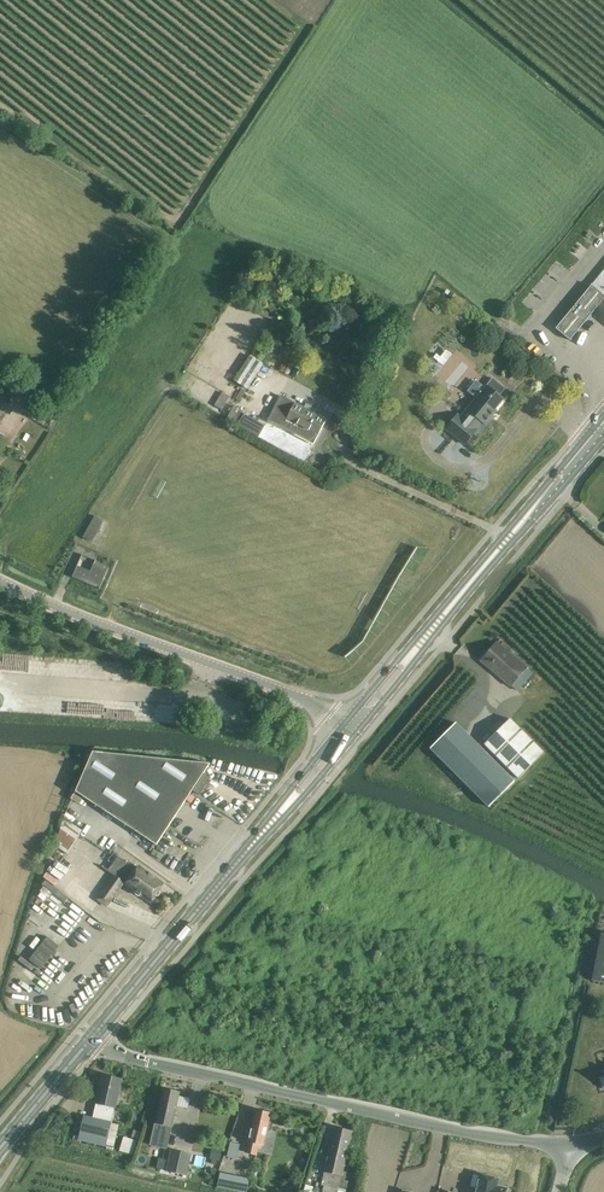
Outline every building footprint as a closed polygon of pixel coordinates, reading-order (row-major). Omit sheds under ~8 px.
[(555,328),(570,340),(603,298),(603,269),(555,328)] [(248,389),(264,364),(250,355),(234,380),(248,389)] [(458,414),(446,429),(465,444),(476,430),(475,429),(481,421),(485,424),(496,411),(495,409),(503,399),(498,395),(504,388),(492,378),(487,386),(486,385),(484,388),(482,386),(476,381),(467,391),(475,397),(475,396),(476,397),(461,416),(458,414)] [(17,391),(14,396),(33,408),(36,402),(17,391)] [(222,392),(214,405),(222,410),(230,397),(222,392)] [(280,395),(267,420),(295,435),(313,444),(318,435),(326,419),(294,403),(280,395)] [(233,405),(226,419),(259,437),(265,426),(240,412),(242,410),(233,405)] [(95,515),(83,537),(92,542),(104,520),(95,515)] [(99,589),(108,569),(94,563),(90,571),(77,566),(72,577),(99,589)] [(481,660),(511,686),(526,667),(496,642),(481,660)] [(508,718),(482,744),(516,778),(542,753),(508,718)] [(282,735),(287,729),(277,721),(272,727),(282,735)] [(489,808),(515,781),(457,723),(430,749),(489,808)] [(195,798),(189,794),(210,763),(92,751),(75,791),(156,845),(186,800),(191,803),(195,798)] [(204,774),(193,792),(199,795),(210,778),(204,774)] [(64,818),(54,845),(67,854),(82,830),(64,818)] [(118,856),(107,871),(113,875),(125,883),(150,902),(163,884),(138,866),(135,869),(118,856)] [(67,894),(62,898),(71,909),(76,905),(67,894)] [(603,983),(603,933),(601,933),(591,980),(603,983)] [(36,982),(63,945),(47,934),(30,959),(34,962),(25,974),(36,982)] [(103,1074),(93,1118),(83,1116),(78,1139),(106,1146),(111,1122),(121,1078),(103,1074)] [(163,1088),(155,1124),(150,1145),(167,1149),(180,1092),(163,1088)] [(260,1148),(261,1145),(263,1146),(271,1112),(255,1109),(246,1152),(247,1153),(244,1166),(251,1167),(254,1154),(256,1155),(258,1148),(260,1148)] [(126,1127),(120,1151),(133,1155),(140,1131),(126,1127)] [(324,1172),(321,1185),(324,1186),(322,1191),(337,1191),(351,1131),(334,1127),(324,1172)] [(230,1142),(227,1156),(238,1158),(242,1145),(230,1142)] [(222,1151),(212,1149),(210,1159),(220,1161),(222,1151)] [(171,1150),(166,1171),(186,1175),(191,1154),(171,1150)] [(473,1175),(471,1186),(477,1188),(476,1191),(506,1191),(507,1189),(497,1186),(498,1179),(480,1175),(480,1176),(473,1175)] [(234,1191),(237,1191),(246,1191),(248,1182),(237,1179),(234,1191)] [(228,1182),(226,1189),(233,1191),(235,1183),(228,1182)]
